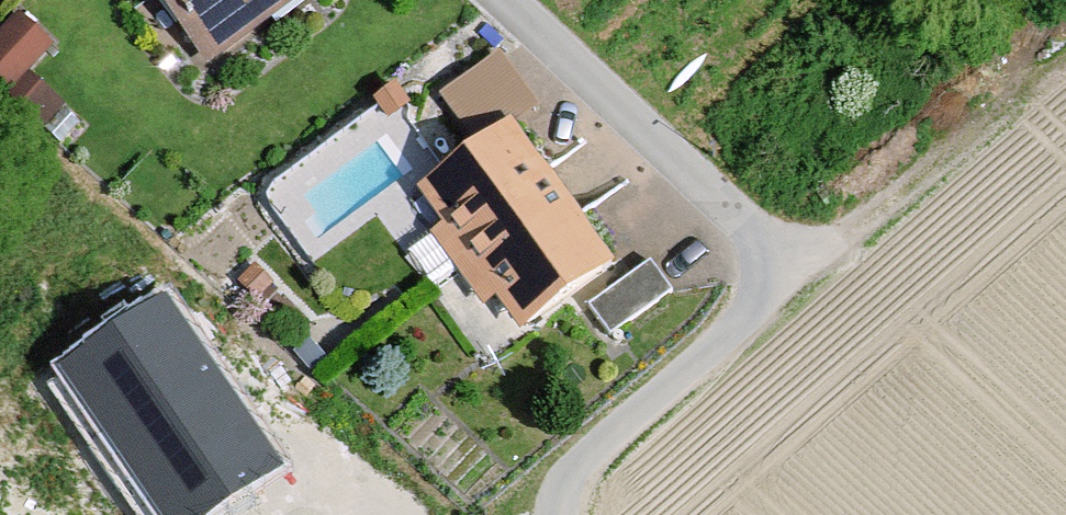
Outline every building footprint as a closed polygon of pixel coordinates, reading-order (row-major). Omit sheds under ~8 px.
[(210,66),(300,0),(161,0),(210,66)] [(52,32),(26,7),(0,35),(0,59),(14,72),(52,32)] [(505,38),(440,80),(463,114),(498,91),(513,114),(543,94),(505,38)] [(620,265),(515,122),(419,191),(444,226),(432,235),(484,307),(496,298),(522,335),(620,265)] [(673,292),(652,262),(591,306),(612,335),(673,292)] [(168,302),(60,372),(154,514),(184,514),(271,458),(168,302)]
